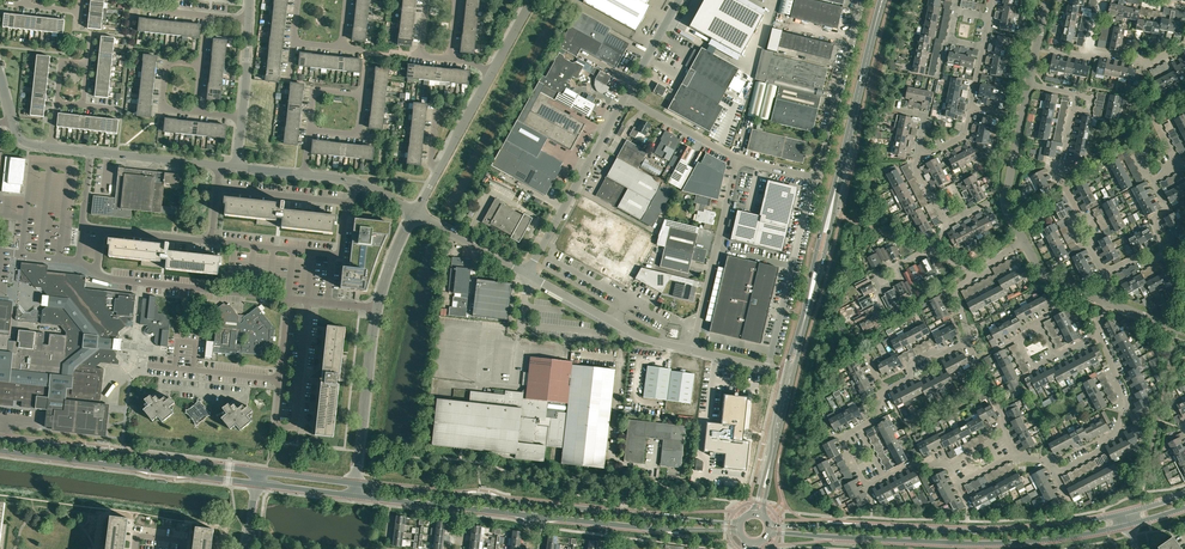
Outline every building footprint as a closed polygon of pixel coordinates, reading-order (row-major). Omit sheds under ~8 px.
[(583,2),(610,17),(619,0),(585,0),(583,2)] [(646,4),(639,0),(619,0),(610,17),(636,31),(650,6),(646,4)] [(741,55),(762,16),(741,4),(743,0),(704,0),(689,27),(711,39),(708,44),(716,49),(719,43),(741,55)] [(778,12),(790,15),(793,0),(781,0),(778,12)] [(794,3),(790,17),(837,28),(842,7),(812,0),(794,0),(794,3)] [(1124,2),(1119,1),(1118,5),(1116,16),(1123,18),(1126,7),(1122,6),(1122,4),(1123,4),(1124,2)] [(1015,12),(1016,6),(1014,5),(1006,4),(1005,7),(999,6),(999,9),(1015,12)] [(1116,16),(1118,5),(1110,4),(1108,15),(1116,16)] [(1067,12),(1078,14),(1079,7),(1068,5),(1067,12)] [(929,6),(928,13),(939,16),(940,8),(939,8),(929,6)] [(1126,7),(1123,18),(1131,19),(1133,8),(1126,7)] [(1139,19),(1140,15),(1141,10),(1133,8),(1131,19),(1138,21),(1139,21),(1139,19)] [(1003,16),(1013,19),(1015,12),(999,9),(998,12),(1004,13),(1003,16)] [(570,26),(623,56),(629,44),(609,33),(611,28),(579,10),(570,26)] [(1159,34),(1160,29),(1161,24),(1157,23),(1158,19),(1160,11),(1156,10),(1154,18),(1153,22),(1151,33),(1159,34)] [(1076,22),(1078,14),(1067,12),(1065,20),(1076,22)] [(939,16),(928,13),(926,21),(937,23),(939,16)] [(996,22),(1012,25),(1015,26),(1016,19),(1013,19),(1003,16),(1002,20),(996,19),(996,22)] [(1167,31),(1175,32),(1177,22),(1173,21),(1174,16),(1171,16),(1170,20),(1167,31)] [(1162,18),(1161,24),(1160,29),(1167,31),(1170,20),(1162,18)] [(1139,21),(1138,21),(1136,30),(1144,31),(1146,21),(1139,19),(1139,21)] [(1075,29),(1076,22),(1065,20),(1064,27),(1075,29)] [(926,21),(925,28),(936,30),(937,23),(926,21)] [(1144,31),(1151,33),(1153,22),(1146,21),(1144,31)] [(1011,31),(1012,25),(996,22),(995,24),(1001,25),(1000,29),(1011,31)] [(1184,23),(1177,22),(1175,32),(1183,34),(1184,23)] [(616,68),(623,56),(570,26),(558,47),(565,51),(576,57),(581,48),(616,68)] [(1075,29),(1064,27),(1062,34),(1073,37),(1075,29)] [(1114,27),(1113,35),(1123,37),(1125,29),(1114,27)] [(934,38),(936,30),(925,28),(923,35),(923,36),(931,37),(934,38)] [(782,32),(779,45),(778,46),(807,53),(830,59),(834,44),(782,32)] [(1062,34),(1061,42),(1072,44),(1072,40),(1085,43),(1086,39),(1078,38),(1073,37),(1062,34)] [(921,35),(919,42),(930,45),(931,37),(923,36),(923,35),(921,35)] [(1122,44),(1123,37),(1113,35),(1111,42),(1122,44)] [(992,41),(1008,45),(1009,38),(999,36),(998,40),(992,39),(992,41)] [(996,49),(1007,51),(1008,45),(992,41),(991,44),(997,45),(996,49)] [(919,42),(918,50),(928,52),(930,45),(919,42)] [(1110,49),(1120,52),(1122,44),(1111,42),(1110,49)] [(542,75),(538,82),(544,85),(559,93),(558,94),(555,100),(559,102),(564,93),(565,91),(566,89),(567,89),(568,89),(569,89),(570,88),(570,87),(570,86),(570,85),(570,84),(569,84),(567,82),(568,80),(570,81),(573,77),(577,79),(579,75),(582,69),(584,66),(576,62),(575,62),(572,63),(564,58),(563,55),(565,51),(558,47),(555,53),(558,55),(555,61),(554,60),(552,64),(553,64),(546,77),(542,75)] [(739,68),(734,65),(702,48),(698,54),(693,51),(685,66),(690,69),(727,89),(734,93),(745,73),(738,70),(739,68)] [(954,64),(958,48),(955,48),(954,53),(950,53),(948,63),(954,64)] [(961,66),(963,55),(959,54),(960,49),(958,48),(954,64),(959,65),(961,66)] [(1007,51),(996,49),(995,53),(990,51),(989,54),(1005,57),(1007,51)] [(776,99),(818,109),(821,96),(823,96),(824,91),(822,90),(828,69),(772,55),(773,52),(762,50),(755,79),(765,82),(779,85),(776,99)] [(916,57),(927,59),(928,52),(918,50),(916,57)] [(967,67),(970,51),(967,50),(966,56),(963,55),(961,66),(967,67)] [(970,51),(967,67),(973,68),(975,58),(972,57),(973,51),(970,51)] [(994,62),(1004,64),(1005,57),(989,54),(988,57),(994,58),(994,62)] [(1053,54),(1050,70),(1049,73),(1057,74),(1057,72),(1060,61),(1055,60),(1057,55),(1053,54)] [(1061,55),(1060,61),(1057,72),(1065,73),(1067,62),(1063,61),(1064,56),(1061,55)] [(916,57),(915,65),(925,67),(927,59),(916,57)] [(1068,57),(1067,62),(1065,73),(1072,75),(1075,64),(1070,63),(1072,58),(1068,57)] [(1096,77),(1096,73),(1104,75),(1106,64),(1102,63),(1103,58),(1100,57),(1097,72),(1093,71),(1092,76),(1096,77)] [(578,58),(576,62),(584,66),(582,69),(590,73),(591,72),(593,67),(586,63),(582,61),(580,60),(578,58)] [(1080,76),(1082,65),(1078,64),(1079,59),(1076,59),(1075,64),(1072,75),(1080,76)] [(1107,59),(1106,64),(1104,75),(1111,76),(1114,65),(1109,64),(1111,59),(1107,59)] [(1083,60),(1082,65),(1080,76),(1087,78),(1090,67),(1085,66),(1086,61),(1083,60)] [(1118,61),(1115,60),(1114,65),(1111,76),(1119,78),(1121,67),(1117,66),(1118,61)] [(987,67),(1003,70),(1004,64),(994,62),(993,65),(987,64),(987,67)] [(1122,62),(1121,67),(1119,78),(1118,81),(1126,82),(1126,79),(1128,68),(1124,67),(1125,62),(1122,62)] [(1180,77),(1181,80),(1184,79),(1183,76),(1184,75),(1184,72),(1181,64),(1177,66),(1174,62),(1172,63),(1175,71),(1176,70),(1179,78),(1180,77)] [(1126,79),(1134,81),(1136,70),(1132,69),(1133,64),(1129,63),(1128,68),(1126,79)] [(924,75),(925,67),(915,65),(913,72),(924,75)] [(590,73),(596,76),(595,79),(594,85),(596,89),(596,90),(597,91),(598,92),(599,93),(600,93),(603,93),(604,93),(605,92),(606,92),(607,90),(609,87),(606,86),(611,76),(594,67),(593,67),(591,72),(590,73)] [(986,69),(992,71),(991,74),(1001,77),(1003,70),(987,67),(986,69)] [(719,104),(727,89),(690,69),(682,84),(673,99),(671,98),(669,102),(671,103),(668,109),(709,132),(723,107),(719,104)] [(1174,84),(1181,80),(1180,77),(1179,78),(1176,70),(1175,71),(1169,74),(1174,84)] [(1167,87),(1174,84),(1169,74),(1162,77),(1167,87)] [(1160,91),(1167,87),(1162,77),(1155,81),(1160,91)] [(951,84),(968,88),(968,85),(962,84),(963,80),(952,78),(951,84)] [(818,109),(776,99),(772,113),(771,112),(777,87),(756,81),(747,116),(768,121),(770,115),(772,115),(770,122),(812,132),(818,109)] [(538,82),(524,107),(577,137),(585,124),(547,103),(542,101),(545,95),(550,98),(550,97),(555,100),(558,94),(559,93),(544,85),(538,82)] [(658,83),(655,88),(653,92),(662,97),(665,91),(667,92),(668,91),(671,93),(673,90),(669,88),(669,89),(658,83)] [(987,87),(988,84),(981,83),(981,85),(979,96),(983,97),(981,103),(984,103),(987,87)] [(950,91),(960,93),(961,89),(967,90),(968,88),(951,84),(950,91)] [(911,105),(915,89),(908,87),(906,98),(910,99),(909,105),(911,105)] [(987,87),(984,103),(987,104),(988,98),(991,99),(994,88),(987,87)] [(994,88),(991,99),(995,99),(995,101),(994,105),(997,106),(1000,89),(994,88)] [(564,93),(559,102),(570,109),(571,107),(588,117),(595,105),(593,104),(578,95),(568,89),(567,89),(566,89),(565,91),(564,93)] [(915,89),(911,105),(914,106),(915,100),(919,101),(921,90),(915,89)] [(999,106),(1000,100),(1004,101),(1007,91),(1000,89),(997,106),(999,106)] [(921,90),(919,101),(923,101),(921,107),(924,108),(927,91),(921,90)] [(927,91),(924,108),(927,108),(928,102),(932,103),(934,93),(927,91)] [(966,98),(960,96),(960,93),(950,91),(948,97),(965,100),(966,98)] [(1045,101),(1056,103),(1058,96),(1047,94),(1045,101)] [(1109,102),(1109,103),(1120,105),(1122,105),(1124,98),(1121,97),(1110,95),(1110,96),(1109,99),(1109,102)] [(948,97),(947,103),(958,106),(959,102),(964,103),(965,100),(948,97)] [(1055,111),(1056,103),(1045,101),(1044,109),(1055,111)] [(962,113),(963,110),(957,109),(958,106),(947,103),(944,103),(942,109),(946,110),(962,113)] [(1109,103),(1107,110),(1118,112),(1120,105),(1109,103)] [(559,170),(558,170),(559,167),(560,168),(563,162),(541,150),(548,138),(570,150),(577,137),(524,107),(513,126),(501,149),(520,160),(555,179),(559,170)] [(962,113),(946,110),(942,109),(941,116),(955,118),(956,114),(962,116),(962,113)] [(1053,118),(1055,111),(1044,109),(1042,116),(1053,118)] [(1106,117),(1106,118),(1117,120),(1119,121),(1121,113),(1118,112),(1107,110),(1106,115),(1106,117)] [(917,123),(911,122),(912,118),(902,116),(898,115),(896,121),(900,122),(917,126),(917,123)] [(1184,123),(1184,116),(1184,115),(1174,120),(1178,126),(1184,123)] [(1052,126),(1053,118),(1042,116),(1041,123),(1052,126)] [(1081,121),(1076,119),(1075,122),(1081,124),(1092,126),(1093,118),(1082,116),(1081,121)] [(975,122),(991,125),(993,119),(982,117),(982,121),(976,119),(975,122)] [(635,138),(636,137),(639,132),(645,135),(651,125),(643,120),(641,119),(637,128),(634,127),(629,135),(635,138)] [(807,142),(762,131),(763,129),(760,128),(761,122),(758,121),(756,130),(752,129),(747,149),(753,151),(801,163),(804,153),(807,142)] [(899,129),(909,131),(910,127),(916,128),(917,126),(900,122),(899,129)] [(990,132),(991,125),(975,122),(974,125),(980,126),(980,129),(990,132)] [(1050,133),(1052,126),(1041,123),(1039,131),(1050,133)] [(1090,133),(1092,126),(1081,124),(1080,128),(1075,127),(1074,130),(1079,131),(1090,133)] [(909,131),(899,129),(897,135),(914,138),(915,136),(908,134),(909,131)] [(972,134),(989,138),(990,132),(980,129),(979,133),(973,132),(972,134)] [(1049,140),(1050,133),(1039,131),(1038,139),(1047,140),(1049,141),(1049,140)] [(1089,140),(1090,133),(1079,131),(1078,135),(1073,134),(1072,137),(1078,138),(1089,140)] [(670,132),(669,133),(666,132),(654,153),(669,161),(681,140),(671,134),(671,133),(670,132)] [(989,138),(972,134),(972,137),(975,138),(978,139),(977,142),(987,144),(988,143),(993,144),(994,139),(989,138)] [(914,138),(897,135),(896,141),(907,143),(907,140),(913,141),(914,138)] [(1089,140),(1078,138),(1077,143),(1072,142),(1071,144),(1076,146),(1087,148),(1089,140)] [(624,144),(617,157),(638,169),(645,156),(648,151),(633,143),(627,140),(624,144)] [(1063,143),(1053,141),(1049,140),(1049,141),(1047,140),(1045,148),(1056,150),(1057,146),(1062,147),(1063,143)] [(892,147),(895,148),(911,151),(912,148),(906,147),(907,143),(896,141),(893,141),(892,147)] [(684,164),(687,165),(692,156),(689,154),(691,149),(690,148),(690,147),(686,145),(685,146),(683,144),(678,153),(676,151),(674,153),(682,157),(680,161),(684,164)] [(964,146),(972,161),(978,158),(979,159),(984,157),(983,154),(976,149),(974,150),(973,148),(969,150),(967,144),(964,146)] [(961,154),(966,164),(972,161),(964,146),(962,147),(964,152),(961,154)] [(1086,155),(1087,148),(1076,146),(1075,150),(1070,149),(1070,152),(1075,153),(1086,155)] [(903,159),(904,156),(905,152),(911,154),(911,151),(895,148),(892,147),(890,153),(898,155),(898,158),(903,159)] [(1061,151),(1056,150),(1045,148),(1044,155),(1054,158),(1055,153),(1061,154),(1061,151)] [(1122,165),(1120,161),(1132,156),(1128,148),(1116,154),(1118,158),(1109,163),(1112,170),(1122,165)] [(511,176),(520,160),(501,149),(492,165),(511,176)] [(952,152),(960,167),(966,164),(961,154),(958,156),(955,150),(952,152)] [(950,153),(953,158),(949,160),(954,170),(960,167),(952,152),(950,153)] [(724,175),(726,164),(706,153),(705,156),(703,159),(701,164),(724,175)] [(1084,163),(1086,155),(1075,153),(1074,157),(1069,156),(1067,163),(1075,164),(1075,161),(1084,163)] [(2,191),(20,193),(21,185),(24,185),(26,159),(6,156),(2,191)] [(617,158),(596,196),(616,207),(617,207),(618,208),(618,209),(621,211),(622,210),(652,227),(653,227),(655,223),(668,199),(671,193),(674,188),(663,182),(638,169),(617,157),(616,157),(617,158)] [(640,168),(658,178),(663,169),(645,158),(640,168)] [(923,170),(924,172),(939,164),(936,159),(927,164),(928,167),(922,170),(922,171),(923,170)] [(550,187),(555,179),(520,160),(511,176),(545,194),(550,186),(550,187)] [(687,165),(684,164),(680,161),(679,161),(668,182),(681,189),(693,168),(687,165)] [(721,187),(724,175),(701,164),(698,162),(688,179),(721,187)] [(932,175),(942,170),(939,164),(924,172),(925,174),(924,175),(931,172),(932,175)] [(125,166),(119,165),(116,197),(94,195),(92,214),(131,218),(131,210),(181,215),(181,208),(162,206),(164,183),(179,185),(180,174),(125,168),(125,166)] [(1126,172),(1122,165),(1112,170),(1116,177),(1126,172)] [(501,171),(492,166),(490,171),(498,176),(501,171)] [(887,174),(891,181),(900,176),(897,169),(895,166),(885,170),(887,174)] [(1031,176),(1028,178),(1032,185),(1035,183),(1045,178),(1043,174),(1047,171),(1046,168),(1045,169),(1043,170),(1034,174),(1031,176)] [(929,182),(930,184),(945,176),(942,170),(932,175),(934,178),(928,182),(929,182)] [(1129,179),(1126,172),(1116,177),(1120,184),(1129,179)] [(961,187),(962,189),(977,181),(974,175),(964,180),(966,184),(960,187),(960,188),(961,187)] [(891,181),(894,188),(904,183),(900,176),(891,181)] [(937,183),(939,187),(940,190),(944,188),(943,185),(948,182),(945,176),(930,184),(931,186),(930,186),(930,187),(937,183)] [(1035,183),(1032,185),(1035,191),(1038,189),(1038,190),(1048,185),(1046,181),(1051,178),(1049,176),(1045,178),(1035,183)] [(682,191),(696,195),(711,198),(718,200),(721,187),(688,179),(682,191)] [(1133,186),(1129,179),(1120,184),(1123,191),(1133,186)] [(1078,190),(1073,192),(1075,195),(1080,192),(1089,187),(1086,180),(1076,186),(1078,190)] [(970,192),(980,187),(977,181),(962,189),(963,191),(962,192),(969,189),(970,192)] [(1132,189),(1135,196),(1145,190),(1143,187),(1148,185),(1146,181),(1132,189)] [(1048,185),(1038,190),(1042,197),(1052,192),(1050,187),(1054,185),(1053,182),(1048,185)] [(786,185),(779,183),(778,186),(767,183),(767,184),(765,192),(759,215),(737,210),(730,240),(782,252),(789,222),(786,222),(789,211),(792,211),(797,191),(797,190),(796,190),(785,188),(786,185)] [(894,188),(898,195),(907,190),(904,183),(894,188)] [(1177,200),(1184,196),(1179,186),(1172,190),(1177,200)] [(967,199),(968,201),(983,193),(980,187),(970,192),(972,195),(966,199),(967,199)] [(1093,194),(1089,187),(1080,192),(1082,196),(1077,199),(1078,201),(1083,199),(1093,194)] [(1135,196),(1139,203),(1148,197),(1147,194),(1151,191),(1150,188),(1145,190),(1135,196)] [(676,190),(674,196),(681,198),(683,192),(676,190)] [(898,195),(901,202),(911,197),(907,190),(898,195)] [(1172,190),(1165,193),(1170,203),(1177,200),(1172,190)] [(986,199),(983,193),(968,201),(969,202),(968,203),(968,204),(975,200),(977,204),(986,199)] [(1098,204),(1093,194),(1083,199),(1085,203),(1080,205),(1084,212),(1090,208),(1089,205),(1091,204),(1092,207),(1098,204)] [(698,211),(695,221),(712,225),(715,212),(704,210),(705,206),(709,206),(711,198),(696,195),(694,203),(696,203),(694,210),(698,211)] [(1153,195),(1148,197),(1139,203),(1142,209),(1152,204),(1150,200),(1155,198),(1153,195)] [(1063,205),(1068,202),(1065,196),(1058,200),(1060,203),(1058,204),(1056,200),(1050,204),(1051,205),(1052,207),(1056,214),(1065,209),(1063,205)] [(901,202),(905,208),(914,203),(911,197),(901,202)] [(524,214),(523,216),(502,204),(503,202),(495,198),(482,222),(489,226),(491,224),(512,236),(511,238),(519,243),(533,218),(524,214)] [(1103,207),(1104,208),(1100,210),(1094,213),(1093,214),(1095,217),(1096,216),(1102,213),(1106,211),(1115,206),(1119,204),(1116,198),(1112,200),(1112,199),(1102,204),(1103,207)] [(270,202),(268,202),(268,204),(264,204),(226,200),(225,215),(257,218),(256,224),(276,226),(277,218),(282,219),(281,227),(334,233),(335,218),(289,213),(289,211),(290,202),(284,201),(284,202),(283,202),(282,202),(281,202),(281,204),(278,203),(277,202),(277,201),(276,201),(275,201),(274,200),(273,201),(272,201),(271,202),(270,202)] [(1149,214),(1156,211),(1154,207),(1158,205),(1157,202),(1152,204),(1142,209),(1146,216),(1149,214)] [(908,215),(911,214),(918,210),(914,203),(905,208),(908,215)] [(1059,221),(1063,219),(1069,216),(1067,211),(1071,209),(1070,206),(1065,209),(1056,214),(1059,221)] [(1119,213),(1115,206),(1106,211),(1109,218),(1119,213)] [(921,208),(918,210),(911,214),(915,220),(924,215),(921,208)] [(987,211),(985,212),(993,227),(999,224),(994,214),(990,216),(987,210),(986,210),(987,211)] [(587,212),(570,242),(625,272),(642,242),(587,212)] [(987,230),(993,227),(985,212),(983,213),(983,212),(982,212),(985,219),(982,220),(987,230)] [(1113,225),(1123,220),(1119,213),(1109,218),(1113,225)] [(1163,227),(1168,225),(1177,220),(1174,213),(1164,218),(1166,222),(1162,225),(1163,227)] [(915,220),(918,227),(928,222),(924,215),(915,220)] [(975,217),(974,218),(981,233),(987,230),(982,220),(979,222),(976,216),(975,216),(975,217)] [(971,226),(976,236),(981,233),(974,218),(972,219),(971,218),(974,225),(971,226)] [(390,222),(373,221),(355,219),(349,269),(343,268),(341,288),(366,291),(368,284),(370,278),(372,271),(374,267),(376,260),(379,253),(382,246),(387,235),(389,236),(390,222)] [(658,237),(656,244),(665,246),(705,256),(706,250),(695,247),(698,233),(699,227),(665,219),(658,237)] [(1126,227),(1123,220),(1113,225),(1115,229),(1111,231),(1112,234),(1116,232),(1126,227)] [(1167,234),(1171,232),(1181,227),(1177,220),(1168,225),(1170,229),(1165,231),(1167,234)] [(928,222),(918,227),(922,234),(931,229),(928,222)] [(964,223),(962,224),(970,239),(976,236),(971,226),(968,228),(964,222),(964,223)] [(1052,224),(1046,227),(1042,229),(1046,236),(1056,231),(1059,230),(1055,223),(1052,224)] [(963,231),(959,232),(964,242),(970,239),(962,224),(960,225),(960,224),(959,224),(963,231)] [(1184,234),(1181,227),(1171,232),(1173,236),(1169,238),(1172,244),(1178,241),(1177,238),(1184,234)] [(955,247),(958,245),(964,242),(959,232),(956,234),(953,228),(952,228),(953,229),(951,230),(951,231),(948,233),(955,247)] [(1150,231),(1148,228),(1141,231),(1146,241),(1150,239),(1153,244),(1156,242),(1150,231)] [(1059,238),(1056,231),(1046,236),(1049,243),(1059,238)] [(1149,246),(1146,241),(1141,231),(1135,235),(1140,245),(1144,243),(1146,248),(1149,246)] [(1142,250),(1140,245),(1135,235),(1128,239),(1133,249),(1137,246),(1140,251),(1142,250)] [(1112,243),(1108,236),(1105,238),(1098,241),(1101,245),(1096,248),(1097,251),(1102,248),(1112,243)] [(1063,245),(1059,238),(1049,243),(1053,250),(1063,245)] [(162,260),(167,261),(167,262),(166,268),(218,274),(220,261),(221,261),(221,258),(220,258),(174,253),(175,243),(169,242),(169,243),(167,243),(166,243),(166,245),(163,244),(162,244),(162,243),(161,243),(161,242),(160,242),(159,242),(158,242),(157,242),(156,242),(156,243),(155,243),(155,244),(153,243),(153,244),(149,244),(110,240),(109,240),(109,241),(109,243),(111,243),(109,256),(142,259),(141,261),(141,265),(161,267),(161,262),(162,260)] [(1101,257),(1106,255),(1116,250),(1112,243),(1102,248),(1104,252),(1099,254),(1101,257)] [(1053,250),(1056,257),(1066,251),(1063,245),(1053,250)] [(665,246),(660,266),(688,273),(692,259),(703,262),(705,256),(665,246)] [(880,250),(885,260),(886,261),(890,259),(891,261),(900,256),(895,246),(885,250),(884,247),(880,250)] [(1056,257),(1060,264),(1070,259),(1068,255),(1072,253),(1079,249),(1077,246),(1066,251),(1056,257)] [(885,260),(880,250),(879,248),(875,250),(877,253),(868,258),(873,268),(880,265),(882,264),(881,262),(885,260)] [(1075,264),(1085,259),(1083,255),(1088,253),(1086,250),(1072,257),(1075,264)] [(1119,257),(1116,250),(1106,255),(1108,259),(1103,261),(1105,264),(1119,257)] [(778,268),(734,257),(727,255),(709,332),(760,344),(768,312),(769,312),(768,312),(770,299),(771,300),(772,299),(771,299),(778,268)] [(468,294),(470,281),(455,280),(457,267),(460,268),(462,258),(452,257),(449,289),(453,290),(453,293),(468,294)] [(1090,257),(1085,259),(1075,264),(1079,271),(1089,266),(1087,262),(1091,259),(1090,257)] [(471,259),(462,258),(460,268),(457,267),(455,280),(470,281),(471,274),(473,274),(473,271),(471,271),(471,268),(470,268),(471,259)] [(917,266),(922,275),(923,278),(927,276),(926,273),(935,268),(929,258),(923,261),(920,263),(921,264),(917,266)] [(118,364),(128,366),(130,352),(131,340),(133,321),(136,294),(116,292),(112,292),(111,292),(85,288),(86,276),(73,274),(66,274),(60,273),(47,272),(48,265),(42,264),(21,262),(21,269),(20,276),(22,276),(21,279),(23,281),(26,281),(26,283),(31,283),(32,284),(33,284),(33,285),(35,287),(35,288),(36,287),(42,288),(44,291),(48,295),(47,297),(47,305),(46,307),(42,310),(42,311),(41,323),(54,325),(61,326),(63,329),(66,333),(67,333),(67,335),(50,333),(48,344),(43,344),(44,333),(35,332),(27,331),(19,330),(18,341),(14,341),(11,340),(9,340),(12,311),(13,302),(0,301),(0,404),(13,406),(14,400),(22,401),(21,407),(38,409),(47,410),(47,413),(47,415),(46,415),(45,427),(52,428),(52,431),(106,436),(109,405),(100,403),(100,400),(104,369),(96,368),(96,366),(101,362),(118,364)] [(1093,263),(1089,266),(1079,271),(1083,278),(1086,276),(1088,279),(1094,276),(1090,268),(1095,266),(1093,263)] [(915,279),(922,275),(917,266),(916,265),(909,268),(910,270),(903,273),(908,281),(910,285),(914,283),(912,280),(915,279)] [(1144,278),(1142,274),(1138,276),(1136,272),(1132,265),(1129,266),(1132,274),(1135,278),(1140,288),(1147,284),(1146,282),(1144,278)] [(1025,266),(1019,270),(1024,280),(1031,276),(1025,266)] [(641,267),(635,278),(662,293),(670,279),(672,274),(641,267)] [(1024,280),(1019,270),(1012,273),(1017,283),(1024,280)] [(1159,275),(1164,285),(1171,281),(1166,272),(1159,275)] [(1012,273),(1005,277),(1011,287),(1017,283),(1012,273)] [(672,274),(670,279),(685,283),(685,285),(676,282),(673,296),(683,298),(693,301),(696,287),(693,286),(694,280),(672,274)] [(1157,289),(1164,285),(1159,275),(1152,279),(1157,289)] [(472,276),(470,295),(475,296),(472,316),(508,320),(511,295),(509,295),(510,289),(506,284),(500,283),(500,282),(477,279),(477,277),(475,277),(472,276)] [(1004,290),(1011,287),(1005,277),(998,280),(1001,286),(1004,290)] [(869,294),(872,293),(876,291),(871,281),(869,282),(867,278),(855,284),(857,288),(860,287),(865,296),(869,294)] [(1128,281),(1133,291),(1140,288),(1135,278),(1128,281)] [(1152,279),(1146,282),(1147,284),(1151,292),(1157,289),(1152,279)] [(894,286),(895,289),(899,297),(908,292),(910,295),(914,293),(910,285),(908,281),(904,283),(903,281),(901,283),(894,286)] [(1126,295),(1133,291),(1128,281),(1121,285),(1126,295)] [(1001,286),(995,289),(1000,299),(1006,295),(1004,290),(1001,286)] [(900,299),(899,297),(895,289),(885,294),(886,296),(882,298),(888,310),(893,307),(891,304),(900,299)] [(995,289),(988,293),(993,302),(1000,299),(995,289)] [(928,302),(931,307),(943,301),(941,297),(943,296),(942,293),(939,295),(940,296),(928,302)] [(981,296),(986,306),(993,302),(988,293),(981,296)] [(860,311),(863,314),(866,313),(874,309),(872,304),(874,304),(873,301),(869,294),(865,296),(859,300),(864,309),(860,311)] [(1048,294),(1042,297),(1047,307),(1051,305),(1053,309),(1056,307),(1048,294)] [(167,347),(170,324),(170,323),(168,317),(163,313),(158,313),(159,307),(156,303),(157,297),(150,296),(149,299),(143,298),(140,324),(147,325),(148,326),(146,327),(148,329),(147,330),(147,331),(147,332),(147,333),(148,334),(149,334),(150,334),(151,334),(153,336),(154,335),(155,336),(155,342),(157,346),(167,347)] [(449,315),(466,317),(467,309),(466,309),(467,298),(462,297),(454,296),(453,296),(453,297),(453,301),(452,307),(450,307),(449,315)] [(981,296),(974,300),(980,309),(986,306),(981,296)] [(1046,313),(1049,311),(1047,307),(1042,297),(1035,301),(1040,310),(1044,309),(1046,313)] [(974,300),(967,303),(973,313),(980,309),(974,300)] [(931,307),(933,311),(950,302),(950,301),(944,304),(943,301),(931,307)] [(1035,301),(1028,304),(1033,314),(1037,312),(1039,316),(1042,314),(1040,310),(1035,301)] [(933,311),(936,316),(947,310),(946,306),(951,304),(950,302),(933,311)] [(223,353),(225,354),(225,355),(230,356),(230,354),(237,355),(237,357),(242,357),(242,353),(260,355),(263,353),(267,350),(273,344),(274,341),(275,341),(276,336),(274,336),(275,327),(264,314),(265,313),(263,310),(261,310),(258,307),(257,306),(245,315),(245,316),(243,318),(239,321),(239,316),(238,315),(228,303),(226,305),(224,303),(222,304),(218,308),(221,312),(219,313),(222,316),(221,321),(221,322),(216,322),(216,327),(215,329),(214,341),(207,340),(205,357),(212,358),(213,355),(213,352),(218,353),(218,354),(223,355),(223,353)] [(1021,308),(1026,318),(1030,316),(1032,319),(1035,318),(1033,314),(1028,304),(1021,308)] [(26,322),(27,320),(25,320),(25,319),(23,318),(24,314),(19,308),(17,308),(16,316),(15,318),(18,321),(26,322)] [(1015,311),(1017,317),(1020,321),(1024,319),(1026,323),(1028,321),(1026,318),(1021,308),(1015,311)] [(27,314),(27,320),(26,322),(36,323),(38,321),(38,318),(38,310),(37,310),(31,315),(27,314)] [(953,314),(952,312),(949,313),(947,310),(936,316),(938,321),(950,315),(950,316),(953,314)] [(1068,318),(1064,311),(1054,317),(1058,323),(1068,318)] [(868,316),(866,313),(863,314),(854,319),(856,323),(859,321),(864,331),(875,325),(869,315),(868,316)] [(1103,324),(1105,329),(1117,323),(1114,318),(1116,318),(1114,315),(1112,317),(1113,319),(1103,324)] [(1017,317),(1011,320),(1016,330),(1020,328),(1022,332),(1025,330),(1020,321),(1017,317)] [(1071,325),(1068,318),(1058,323),(1061,330),(1071,325)] [(1018,334),(1016,330),(1011,320),(1004,323),(1009,333),(1013,331),(1015,335),(1018,334)] [(918,327),(923,337),(930,333),(925,323),(918,327)] [(1004,323),(997,327),(1002,337),(1006,335),(1008,339),(1011,337),(1009,333),(1004,323)] [(1119,327),(1117,323),(1105,329),(1108,333),(1119,327)] [(954,324),(947,328),(952,338),(956,336),(958,340),(961,338),(954,324)] [(1075,331),(1071,325),(1061,330),(1065,337),(1075,331)] [(1119,327),(1108,333),(1111,339),(1115,336),(1122,332),(1124,331),(1122,326),(1119,327)] [(313,377),(313,378),(317,378),(322,379),(321,383),(321,389),(316,430),(316,435),(317,435),(332,437),(338,385),(336,385),(337,381),(338,381),(344,381),(347,355),(343,354),(341,354),(344,328),(329,327),(328,327),(327,330),(323,366),(323,368),(322,368),(316,373),(316,374),(316,378),(313,377)] [(918,327),(912,330),(917,340),(923,337),(918,327)] [(990,331),(991,333),(995,340),(999,338),(1001,342),(1004,341),(1002,337),(997,327),(990,331)] [(947,328),(941,331),(946,341),(949,339),(951,343),(954,341),(952,338),(947,328)] [(917,340),(912,330),(905,334),(910,344),(917,340)] [(945,347),(948,345),(946,341),(941,331),(933,335),(938,345),(943,343),(945,347)] [(1075,331),(1065,337),(1069,344),(1078,339),(1075,331)] [(1124,331),(1122,332),(1115,336),(1117,340),(1113,342),(1114,345),(1118,343),(1128,338),(1124,331)] [(986,335),(993,347),(997,344),(995,340),(991,333),(986,335)] [(909,349),(912,348),(910,344),(905,334),(898,337),(903,347),(906,346),(908,349),(909,349)] [(896,351),(903,347),(898,337),(891,341),(896,351)] [(1131,345),(1128,338),(1118,343),(1120,347),(1116,349),(1118,352),(1122,350),(1131,345)] [(1092,348),(1094,352),(1098,359),(1103,357),(1097,345),(1092,348)] [(1121,359),(1125,357),(1135,351),(1131,345),(1122,350),(1124,354),(1120,356),(1121,359)] [(994,355),(998,361),(1008,356),(1004,350),(994,355)] [(1090,354),(1088,350),(1085,352),(1087,355),(1092,365),(1099,361),(1098,359),(1094,352),(1090,354)] [(1138,358),(1135,351),(1125,357),(1127,360),(1123,362),(1125,365),(1129,363),(1138,358)] [(957,358),(963,367),(970,364),(964,354),(960,356),(958,352),(955,354),(957,358)] [(905,367),(899,355),(898,354),(891,357),(896,367),(900,365),(902,369),(905,367)] [(1078,355),(1080,359),(1085,369),(1092,365),(1087,355),(1083,357),(1081,354),(1078,355)] [(956,371),(963,367),(957,358),(953,360),(951,356),(949,357),(951,361),(956,371)] [(998,361),(1002,368),(1011,363),(1008,356),(998,361)] [(607,443),(615,369),(579,366),(580,362),(561,360),(555,360),(530,357),(528,374),(527,386),(527,390),(526,390),(523,392),(505,390),(505,395),(494,394),(470,391),(469,402),(437,399),(432,445),(490,451),(489,456),(543,462),(545,446),(563,448),(561,464),(604,468),(607,443)] [(857,360),(846,365),(848,370),(860,364),(858,361),(861,360),(860,357),(857,359),(857,360)] [(891,357),(884,361),(889,370),(893,368),(895,372),(898,371),(896,367),(891,357)] [(1074,357),(1071,359),(1073,363),(1079,372),(1085,369),(1080,359),(1076,361),(1074,357)] [(1128,372),(1138,367),(1142,365),(1138,358),(1129,363),(1131,367),(1127,369),(1128,372)] [(945,359),(942,361),(946,368),(948,372),(949,374),(956,371),(951,361),(947,363),(945,359)] [(891,374),(889,370),(884,361),(877,364),(882,374),(887,372),(889,376),(891,374)] [(1065,362),(1067,366),(1072,376),(1079,372),(1073,363),(1070,364),(1068,361),(1065,362)] [(1002,368),(1005,375),(1015,370),(1011,363),(1002,368)] [(860,364),(848,370),(851,375),(862,369),(862,368),(860,364)] [(1058,366),(1060,370),(1065,379),(1072,376),(1067,366),(1063,368),(1061,364),(1058,366)] [(694,374),(671,371),(671,369),(647,366),(643,397),(667,400),(690,403),(694,374)] [(1042,369),(1045,373),(1050,382),(1057,379),(1052,369),(1047,371),(1045,367),(1042,369)] [(1141,374),(1138,367),(1128,372),(1130,376),(1127,378),(1128,381),(1132,379),(1141,374)] [(1056,372),(1054,368),(1052,369),(1057,379),(1059,383),(1065,379),(1060,370),(1056,372)] [(862,369),(851,375),(853,380),(865,374),(863,370),(862,369)] [(1005,375),(1009,382),(1017,378),(1019,377),(1015,370),(1005,375)] [(954,382),(949,374),(948,372),(944,375),(942,371),(939,372),(941,376),(946,386),(954,382)] [(1043,386),(1050,382),(1045,373),(1041,375),(1039,371),(1036,372),(1038,376),(1043,386)] [(865,374),(853,380),(856,384),(867,378),(866,377),(865,374)] [(933,376),(935,380),(940,389),(946,386),(941,376),(937,378),(935,374),(933,376)] [(1032,374),(1029,376),(1035,387),(1036,389),(1043,386),(1038,376),(1034,378),(1032,374)] [(1141,374),(1132,379),(1134,383),(1130,385),(1132,388),(1135,385),(1145,380),(1141,374)] [(1024,378),(1030,390),(1035,387),(1029,376),(1024,378)] [(867,378),(856,384),(858,389),(870,383),(868,380),(867,378)] [(933,393),(940,389),(935,380),(931,382),(929,378),(926,379),(928,383),(933,393)] [(1005,384),(1007,388),(1019,382),(1017,378),(1009,382),(1005,384)] [(1083,383),(1087,390),(1097,385),(1093,378),(1091,379),(1083,383)] [(1149,388),(1145,380),(1135,385),(1138,389),(1134,392),(1135,395),(1145,390),(1149,388)] [(918,396),(924,392),(920,382),(915,385),(913,381),(910,382),(912,386),(918,396)] [(924,392),(926,396),(933,393),(928,383),(924,385),(922,381),(920,382),(924,392)] [(1007,388),(1010,393),(1021,387),(1019,382),(1007,388)] [(870,383),(858,389),(860,394),(872,388),(871,387),(870,383)] [(911,399),(918,396),(912,386),(908,388),(906,384),(904,386),(906,390),(911,399)] [(1100,392),(1097,385),(1087,390),(1091,397),(1100,392)] [(1021,387),(1010,393),(1013,398),(1024,392),(1021,387)] [(872,388),(860,394),(863,399),(862,399),(863,402),(864,401),(866,400),(865,398),(874,393),(875,393),(873,389),(872,388)] [(914,404),(911,399),(906,390),(902,391),(900,388),(897,389),(899,393),(904,403),(907,408),(914,404)] [(1148,396),(1145,390),(1135,395),(1137,398),(1133,400),(1135,403),(1144,398),(1148,396)] [(897,406),(904,403),(899,393),(895,395),(893,391),(890,393),(897,406)] [(742,440),(743,433),(747,397),(738,396),(738,394),(737,393),(737,392),(736,392),(735,392),(735,393),(734,393),(734,394),(733,396),(724,395),(721,424),(707,422),(704,452),(709,452),(709,454),(709,455),(710,455),(710,456),(711,456),(712,456),(713,455),(713,454),(713,453),(715,453),(715,456),(718,456),(718,453),(725,454),(723,468),(746,471),(749,441),(742,440)] [(1100,392),(1091,397),(1094,404),(1104,398),(1100,392)] [(174,403),(171,398),(170,397),(167,400),(164,397),(163,398),(162,397),(159,397),(157,398),(156,396),(153,398),(150,395),(145,400),(149,405),(143,410),(152,421),(158,417),(162,422),(174,413),(169,407),(174,403)] [(1107,405),(1104,398),(1094,404),(1098,410),(1107,405)] [(1144,398),(1135,403),(1137,407),(1133,409),(1134,412),(1146,406),(1148,405),(1144,398)] [(187,413),(190,417),(195,423),(195,425),(199,425),(199,423),(208,416),(210,416),(210,412),(209,412),(201,402),(201,400),(197,399),(197,402),(187,410),(186,409),(186,413),(187,413)] [(1182,421),(1182,422),(1184,420),(1184,414),(1184,413),(1184,406),(1183,401),(1177,405),(1181,413),(1175,417),(1179,423),(1182,421)] [(869,416),(866,412),(864,406),(866,405),(864,402),(862,403),(863,405),(858,407),(864,419),(869,416)] [(1005,408),(1007,412),(1006,412),(1009,417),(1020,411),(1016,402),(1005,408)] [(253,412),(248,406),(245,408),(242,405),(241,406),(239,405),(237,405),(235,406),(234,404),(231,407),(228,404),(222,408),(227,414),(221,418),(230,429),(236,425),(240,430),(251,421),(247,416),(253,412)] [(991,404),(984,408),(989,417),(993,415),(995,419),(998,417),(991,404)] [(857,405),(850,409),(855,418),(859,416),(861,420),(864,419),(858,407),(857,405)] [(1148,411),(1146,406),(1134,412),(1137,417),(1147,412),(1148,414),(1151,413),(1150,410),(1148,411)] [(991,421),(989,417),(984,408),(977,411),(980,417),(982,421),(986,418),(989,422),(991,421)] [(857,422),(855,418),(850,409),(843,412),(848,422),(852,420),(854,424),(857,422)] [(1009,417),(1011,421),(1021,417),(1023,416),(1020,411),(1009,417)] [(1108,424),(1111,423),(1105,411),(1102,412),(1108,424)] [(828,416),(829,419),(834,429),(839,427),(841,431),(844,429),(842,425),(841,425),(836,416),(835,412),(828,416)] [(843,412),(836,416),(841,425),(842,425),(845,423),(847,427),(850,426),(848,422),(843,412)] [(881,432),(891,426),(887,420),(890,419),(888,415),(880,419),(882,422),(877,425),(881,432)] [(980,417),(973,421),(978,430),(986,426),(982,421),(980,417)] [(1021,417),(1011,421),(1014,426),(1010,428),(1011,431),(1015,429),(1025,424),(1021,417)] [(1103,419),(1098,421),(1104,432),(1109,430),(1103,419)] [(645,438),(663,440),(660,466),(681,468),(685,426),(628,420),(624,462),(643,464),(645,438)] [(978,430),(973,421),(967,424),(972,434),(978,430)] [(1098,421),(1094,423),(1099,435),(1104,432),(1098,421)] [(1094,423),(1089,426),(1095,437),(1099,435),(1094,423)] [(967,424),(960,428),(965,437),(972,434),(967,424)] [(1028,430),(1025,424),(1015,429),(1017,433),(1013,435),(1015,438),(1019,436),(1028,430)] [(1131,428),(1133,432),(1137,439),(1142,437),(1143,438),(1145,437),(1143,434),(1141,435),(1136,425),(1131,428)] [(894,433),(891,426),(881,432),(884,438),(894,433)] [(1076,429),(1081,439),(1085,437),(1087,441),(1090,440),(1084,428),(1083,426),(1076,429)] [(1089,426),(1084,428),(1090,440),(1095,437),(1089,426)] [(960,428),(953,431),(958,441),(965,437),(960,428)] [(1076,429),(1069,433),(1075,443),(1078,441),(1081,444),(1083,443),(1081,439),(1076,429)] [(1032,437),(1028,430),(1019,436),(1021,439),(1017,441),(1018,444),(1022,442),(1032,437)] [(1128,440),(1131,445),(1138,442),(1137,439),(1133,432),(1129,434),(1127,430),(1124,432),(1128,440)] [(949,446),(951,451),(954,456),(957,454),(954,449),(952,444),(947,435),(945,431),(938,434),(940,438),(945,448),(949,446)] [(953,431),(947,435),(952,444),(955,442),(960,453),(964,451),(958,441),(953,431)] [(1171,449),(1181,444),(1180,440),(1184,437),(1182,432),(1175,435),(1177,438),(1168,443),(1171,449)] [(898,440),(894,433),(884,438),(888,445),(898,440)] [(1075,443),(1069,433),(1063,437),(1068,446),(1072,444),(1074,448),(1077,446),(1075,443)] [(940,445),(942,449),(945,448),(940,438),(938,434),(931,438),(936,447),(940,445)] [(1022,451),(1027,448),(1035,444),(1032,437),(1022,442),(1024,446),(1020,448),(1022,451)] [(1063,437),(1056,440),(1061,450),(1065,448),(1067,452),(1070,450),(1068,446),(1063,437)] [(837,438),(832,440),(823,445),(827,452),(836,447),(834,443),(838,441),(837,438)] [(931,438),(925,441),(930,451),(934,449),(936,453),(938,451),(936,447),(931,438)] [(1133,449),(1131,445),(1128,440),(1124,442),(1122,438),(1119,439),(1121,443),(1126,453),(1133,449)] [(891,452),(901,446),(898,440),(888,445),(891,452)] [(1063,454),(1061,450),(1056,440),(1049,444),(1054,453),(1058,451),(1061,455),(1063,454)] [(932,455),(930,451),(925,441),(918,445),(923,454),(927,452),(929,456),(932,455)] [(1114,447),(1119,456),(1126,453),(1121,443),(1117,445),(1115,441),(1112,443),(1114,447)] [(1174,455),(1184,449),(1184,446),(1183,447),(1181,444),(1171,449),(1174,455)] [(831,459),(833,458),(840,454),(838,450),(842,448),(840,445),(836,447),(827,452),(831,459)] [(1119,456),(1114,447),(1110,449),(1108,445),(1106,446),(1113,460),(1119,456)] [(905,453),(901,446),(891,452),(895,458),(905,453)] [(1177,460),(1184,456),(1184,449),(1174,455),(1177,460)] [(908,460),(905,453),(895,458),(898,465),(908,460)] [(695,472),(694,473),(702,473),(703,464),(703,463),(703,462),(702,461),(701,460),(700,460),(696,459),(695,470),(695,472)] [(818,465),(822,472),(831,467),(828,460),(818,465)] [(617,462),(607,461),(606,468),(616,470),(617,462)] [(1113,477),(1120,473),(1115,464),(1108,467),(1113,477)] [(831,467),(822,472),(825,479),(835,473),(831,467)] [(1033,475),(1036,481),(1046,476),(1044,472),(1048,470),(1046,467),(1043,469),(1042,470),(1038,472),(1036,473),(1035,469),(1034,470),(1028,473),(1024,475),(1026,478),(1029,476),(1033,475)] [(1106,481),(1113,477),(1108,467),(1101,471),(1106,481)] [(906,471),(908,475),(913,485),(921,481),(916,471),(911,473),(909,470),(906,471)] [(932,477),(936,484),(946,479),(943,475),(947,473),(946,470),(940,473),(932,477)] [(1099,484),(1106,481),(1101,471),(1094,475),(1099,484)] [(825,479),(829,485),(838,480),(835,473),(825,479)] [(907,488),(913,485),(908,475),(904,477),(902,473),(900,474),(902,478),(907,488)] [(1011,476),(1016,486),(1023,483),(1018,473),(1011,476)] [(991,487),(996,497),(999,495),(1001,498),(1004,496),(1003,493),(997,483),(994,485),(991,480),(988,474),(985,476),(988,482),(991,487)] [(1050,474),(1046,476),(1036,481),(1040,488),(1049,483),(1047,479),(1051,477),(1050,474)] [(1099,484),(1094,475),(1088,478),(1093,488),(1099,484)] [(1009,490),(1016,486),(1011,476),(1004,480),(1009,490)] [(900,492),(907,488),(902,478),(898,480),(896,477),(893,478),(895,482),(900,492)] [(936,484),(939,490),(949,485),(947,481),(951,479),(950,477),(946,479),(936,484)] [(842,478),(838,480),(829,485),(832,492),(844,486),(844,485),(845,485),(842,478)] [(848,483),(845,485),(844,485),(844,486),(848,492),(858,487),(855,483),(859,481),(858,478),(848,483)] [(1086,491),(1093,488),(1088,478),(1081,482),(1086,491)] [(886,482),(888,485),(893,495),(900,492),(895,482),(891,484),(889,480),(886,482)] [(1003,493),(1009,490),(1004,480),(997,483),(1003,493)] [(975,489),(977,494),(982,504),(989,500),(984,490),(981,492),(978,487),(975,481),(971,483),(975,489)] [(1051,486),(1055,483),(1053,481),(1049,483),(1040,488),(1043,495),(1053,490),(1053,489),(1051,486)] [(1079,495),(1086,491),(1081,482),(1074,485),(1079,495)] [(886,499),(893,495),(888,485),(884,487),(882,483),(879,485),(881,489),(886,499)] [(939,490),(943,497),(952,492),(951,488),(954,486),(953,483),(949,485),(939,490)] [(852,499),(854,498),(861,494),(859,490),(863,488),(861,485),(858,487),(848,492),(852,499)] [(1067,489),(1072,499),(1079,495),(1074,485),(1067,489)] [(880,502),(886,499),(881,489),(878,491),(876,487),(873,488),(880,502)] [(989,500),(996,497),(991,487),(984,490),(989,500)] [(1057,487),(1053,489),(1053,490),(1043,495),(1047,502),(1049,501),(1049,500),(1056,496),(1054,492),(1058,490),(1057,487)] [(948,503),(956,499),(954,495),(958,493),(956,490),(952,492),(943,497),(946,504),(949,503),(948,503)] [(861,494),(854,498),(856,503),(868,497),(865,492),(861,494)] [(976,507),(982,504),(977,494),(970,498),(976,507)] [(1063,499),(1060,494),(1056,496),(1049,500),(1049,501),(1051,505),(1063,499)] [(870,502),(868,497),(856,503),(859,508),(870,502)] [(922,506),(920,503),(917,497),(913,500),(917,508),(922,506)] [(949,503),(951,508),(963,502),(960,497),(956,499),(948,503),(949,503)] [(1065,504),(1063,499),(1051,505),(1054,510),(1065,504)] [(951,508),(954,513),(965,507),(963,502),(951,508)] [(396,515),(395,523),(404,524),(405,517),(396,515)] [(128,518),(127,518),(112,516),(108,548),(124,548),(128,518)] [(436,528),(445,529),(446,522),(437,520),(436,528)] [(404,531),(404,524),(395,523),(394,530),(404,531)] [(471,532),(481,534),(482,526),(472,525),(471,532)] [(196,530),(193,548),(211,548),(213,529),(198,527),(196,527),(196,530)] [(436,528),(435,535),(444,537),(445,529),(436,528)] [(394,530),(393,538),(403,539),(404,531),(394,530)] [(522,531),(513,530),(512,538),(521,539),(522,531)] [(471,532),(470,540),(480,541),(481,534),(471,532)] [(435,535),(434,543),(443,544),(444,537),(435,535)] [(548,535),(547,542),(557,543),(558,536),(548,535)] [(402,546),(403,539),(393,538),(392,545),(402,546)] [(512,538),(511,545),(520,546),(521,539),(512,538)] [(1172,538),(1159,547),(1160,548),(1180,548),(1172,538)] [(470,540),(469,547),(479,548),(480,541),(470,540)] [(589,540),(588,547),(597,548),(598,541),(589,540)]
